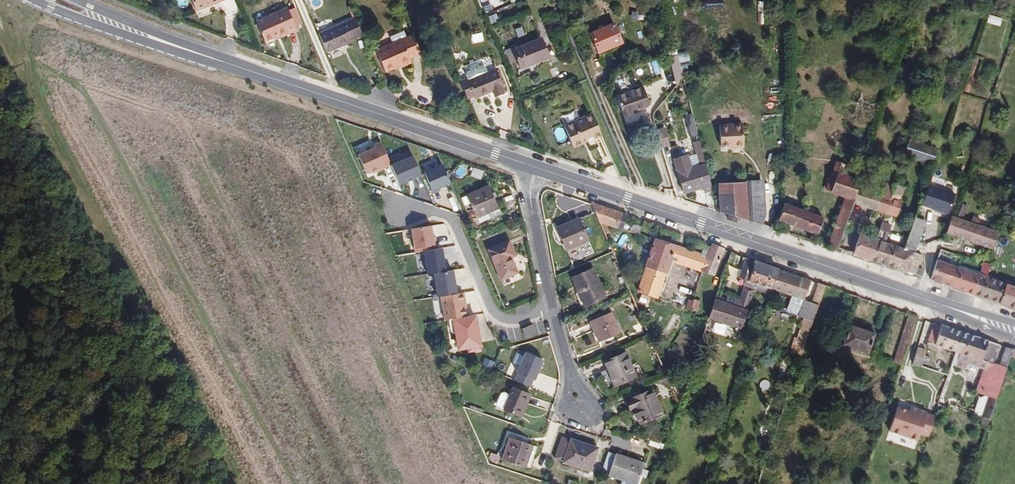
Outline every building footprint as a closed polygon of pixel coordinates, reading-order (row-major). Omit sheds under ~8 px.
[(200,15),(231,1),(231,0),(194,0),(200,15)] [(289,34),(290,37),(300,33),(299,30),(292,13),(291,10),(259,24),(268,43),(276,39),(289,34)] [(292,13),(299,30),(306,27),(298,10),(292,13)] [(496,14),(487,17),(490,24),(498,21),(496,14)] [(1002,19),(989,15),(986,24),(999,28),(1002,19)] [(354,45),(368,38),(361,22),(325,38),(332,55),(355,46),(354,45)] [(619,24),(595,35),(605,56),(629,44),(619,24)] [(278,42),(290,37),(289,34),(276,39),(278,42)] [(415,38),(381,53),(390,72),(416,62),(416,59),(424,56),(415,38)] [(516,48),(510,51),(518,65),(523,63),(527,71),(553,59),(544,40),(518,51),(516,48)] [(679,65),(673,67),(677,78),(682,76),(679,65)] [(475,84),(494,75),(492,70),(488,69),(485,70),(484,68),(482,68),(475,71),(476,74),(473,76),(474,81),(475,84)] [(468,84),(476,103),(501,93),(504,100),(513,96),(511,91),(512,89),(504,72),(494,75),(475,84),(474,81),(468,84)] [(653,103),(648,86),(620,94),(627,114),(643,110),(642,106),(648,105),(653,103)] [(693,113),(684,115),(689,138),(699,136),(693,113)] [(595,115),(584,119),(591,138),(594,137),(596,140),(604,137),(595,115)] [(591,138),(584,119),(566,127),(575,149),(589,143),(587,140),(591,138)] [(723,147),(745,149),(744,125),(722,127),(722,130),(723,147)] [(660,130),(664,147),(673,144),(668,128),(660,130)] [(712,131),(700,134),(701,140),(704,149),(713,146),(723,147),(722,130),(712,131)] [(587,140),(589,143),(593,151),(597,150),(591,138),(587,140)] [(705,192),(712,191),(704,149),(701,140),(695,142),(700,162),(698,163),(698,167),(692,168),(689,156),(675,159),(685,192),(704,187),(705,192)] [(939,151),(913,142),(908,156),(934,165),(939,151)] [(387,156),(392,167),(413,158),(409,147),(387,156)] [(389,168),(381,148),(358,157),(367,177),(389,168)] [(413,158),(392,167),(399,186),(421,177),(413,158)] [(859,188),(861,179),(845,173),(849,161),(838,158),(828,189),(844,196),(829,248),(838,251),(853,205),(859,188)] [(422,164),(424,170),(437,166),(435,160),(422,164)] [(433,191),(451,184),(443,163),(424,171),(433,191)] [(721,178),(723,213),(729,215),(733,216),(738,219),(741,220),(761,226),(763,219),(764,166),(743,166),(743,179),(721,178)] [(958,195),(931,185),(925,204),(952,214),(958,195)] [(494,199),(492,195),(489,188),(467,197),(477,219),(498,210),(494,199)] [(893,200),(859,188),(853,205),(888,217),(893,200)] [(896,193),(893,200),(888,217),(898,221),(906,196),(896,193)] [(824,216),(786,202),(779,221),(818,234),(824,216)] [(623,232),(626,219),(606,212),(590,207),(599,224),(623,232)] [(498,210),(477,219),(479,224),(500,216),(498,210)] [(996,247),(1001,233),(961,219),(955,217),(949,236),(973,244),(975,239),(996,247)] [(927,225),(915,220),(912,232),(923,236),(927,225)] [(576,221),(555,230),(566,252),(586,244),(576,221)] [(430,225),(411,229),(416,253),(435,249),(430,225)] [(879,243),(873,263),(898,271),(905,250),(892,246),(895,236),(883,230),(879,243)] [(862,232),(854,257),(873,263),(879,243),(871,240),(873,235),(862,232)] [(923,236),(912,232),(909,239),(922,243),(923,236)] [(909,239),(905,250),(918,254),(922,243),(909,239)] [(679,251),(653,243),(645,268),(648,269),(639,296),(658,302),(666,276),(670,277),(674,266),(679,251)] [(512,246),(492,254),(504,283),(519,277),(513,263),(518,261),(512,246)] [(717,278),(726,253),(713,248),(713,251),(709,261),(705,274),(717,278)] [(446,273),(441,249),(424,252),(429,276),(446,273)] [(704,259),(709,261),(713,251),(708,249),(704,259)] [(918,254),(905,250),(898,271),(918,278),(920,270),(925,256),(918,254)] [(704,278),(705,274),(709,261),(704,259),(679,251),(674,266),(704,278)] [(740,280),(775,292),(782,272),(747,260),(740,280)] [(960,269),(940,263),(933,283),(953,289),(960,269)] [(974,296),(982,276),(960,269),(953,289),(974,296)] [(591,270),(571,279),(583,307),(603,298),(591,270)] [(457,294),(452,272),(432,276),(437,298),(457,294)] [(782,272),(775,292),(808,302),(814,283),(782,272)] [(980,298),(986,278),(982,276),(974,296),(980,298)] [(1008,285),(986,278),(980,298),(1001,306),(1008,285)] [(1008,285),(1001,306),(1014,310),(1014,287),(1008,285)] [(791,357),(803,362),(828,288),(822,286),(816,305),(813,304),(810,303),(791,357)] [(468,317),(463,294),(441,299),(445,321),(468,317)] [(685,311),(697,316),(700,306),(695,303),(689,301),(685,311)] [(747,312),(718,302),(711,320),(741,331),(747,312)] [(609,314),(589,323),(598,344),(619,335),(609,314)] [(896,364),(904,368),(906,363),(912,346),(921,320),(912,316),(896,364)] [(483,351),(476,318),(452,323),(459,356),(483,351)] [(931,344),(959,353),(965,334),(937,324),(931,344)] [(525,338),(532,336),(535,334),(532,326),(522,330),(525,338)] [(878,337),(851,327),(844,346),(871,355),(878,337)] [(965,334),(959,353),(964,354),(986,362),(993,364),(999,345),(965,334)] [(912,346),(906,363),(924,370),(930,354),(912,346)] [(1013,349),(1005,347),(998,365),(1006,368),(1011,356),(1013,349)] [(544,360),(526,352),(513,382),(531,390),(544,360)] [(625,354),(603,363),(614,387),(636,378),(625,354)] [(986,362),(964,354),(962,360),(984,367),(986,362)] [(494,362),(482,357),(479,366),(491,370),(494,362)] [(976,391),(996,398),(1006,368),(998,365),(993,364),(986,362),(984,367),(976,391)] [(990,418),(997,399),(980,393),(973,412),(990,418)] [(524,408),(527,409),(531,399),(514,394),(511,401),(505,399),(502,401),(499,411),(500,414),(520,421),(524,408)] [(654,398),(630,408),(634,417),(636,416),(643,429),(664,419),(654,398)] [(909,412),(897,408),(889,433),(901,437),(909,412)] [(909,412),(901,437),(919,443),(921,438),(929,414),(911,408),(909,412)] [(935,416),(929,414),(921,438),(927,440),(935,416)] [(533,447),(510,439),(504,462),(526,470),(533,447)] [(564,463),(569,443),(560,441),(555,460),(564,463)] [(595,451),(570,442),(569,443),(564,463),(563,464),(588,472),(595,451)] [(607,451),(604,473),(610,474),(613,452),(607,451)] [(616,458),(610,478),(628,483),(639,483),(644,468),(616,458)]
